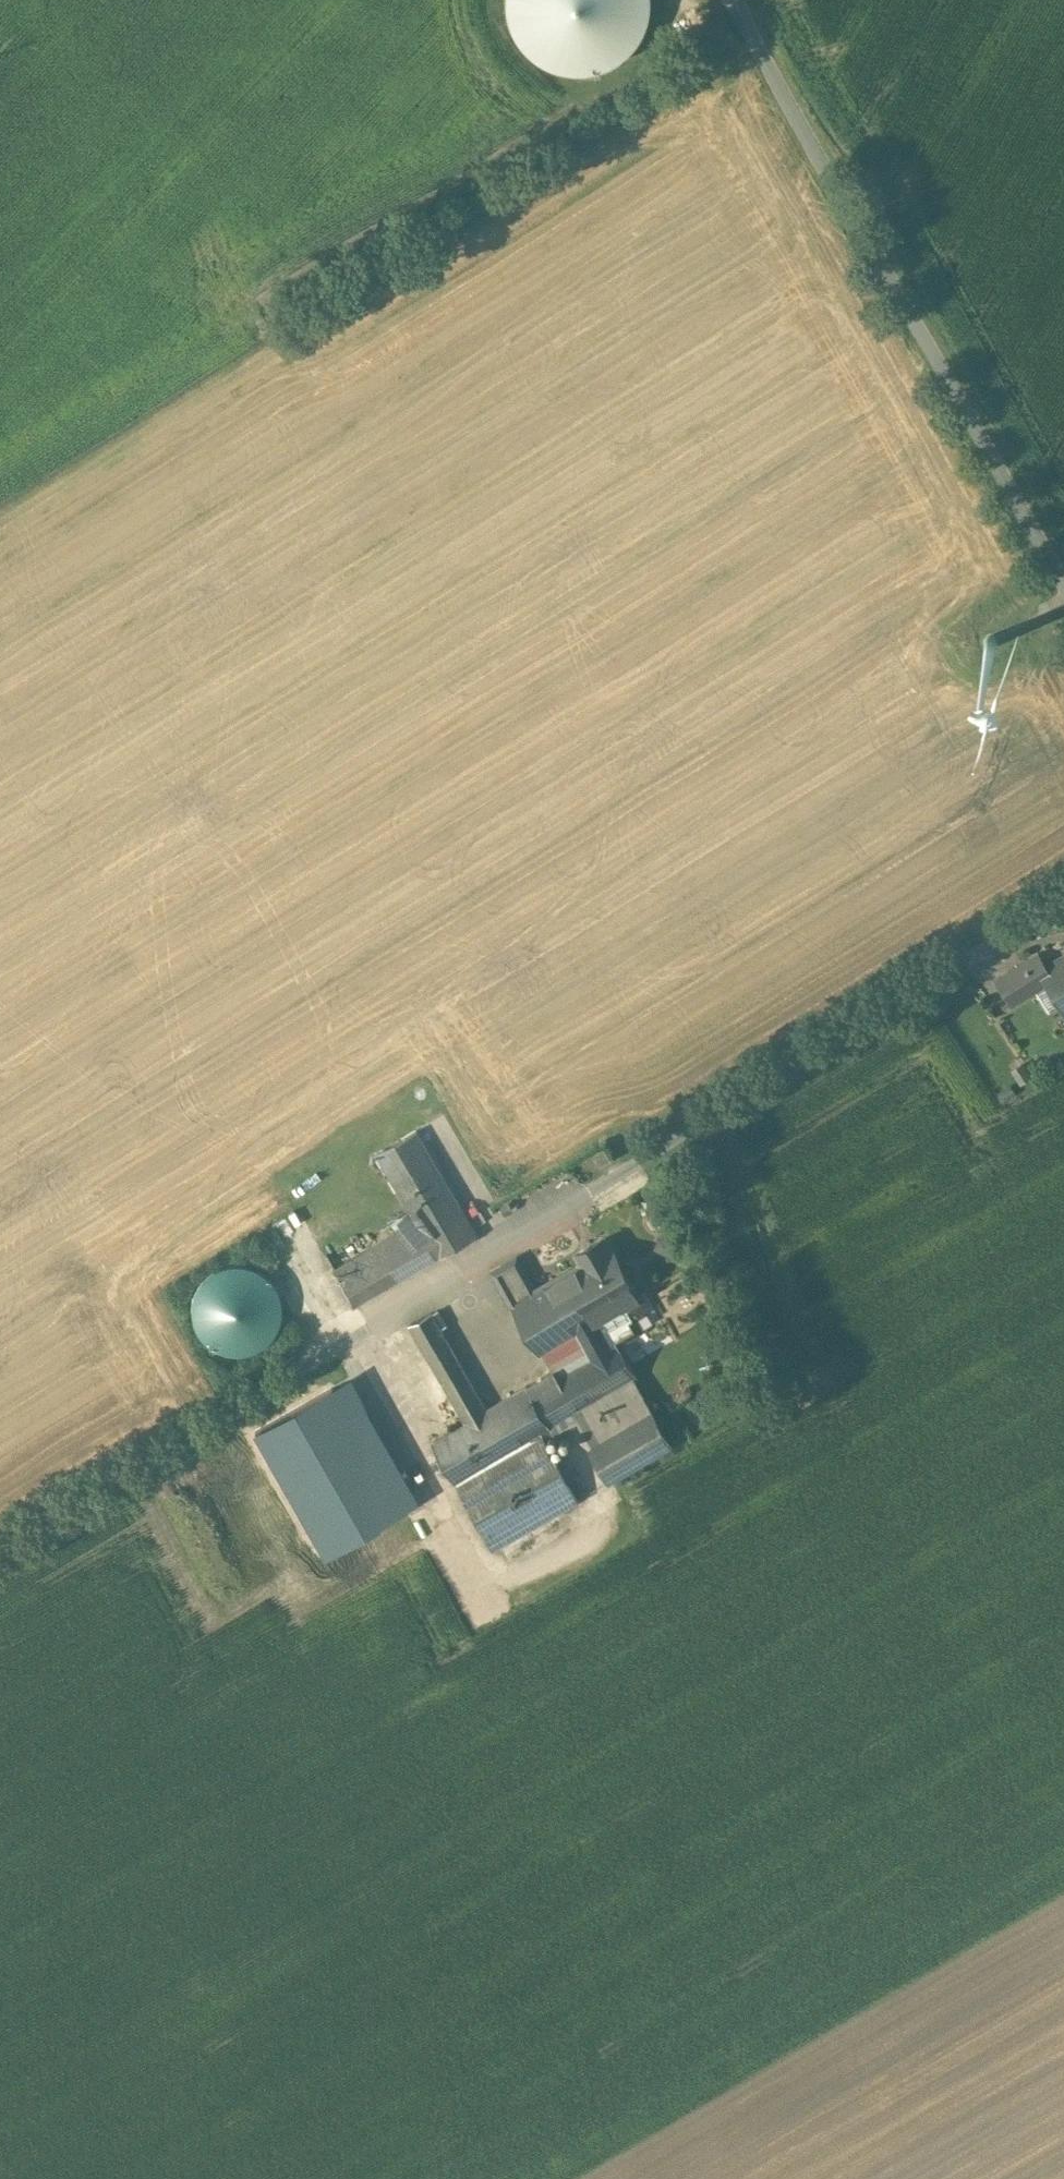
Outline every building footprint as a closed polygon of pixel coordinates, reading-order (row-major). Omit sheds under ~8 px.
[(518,39),(529,53),(544,63),(560,70),(578,73),(595,71),(612,64),(626,54),(638,41),(646,26),(650,8),(650,0),(507,0),(507,5),(510,23),(518,39)] [(1037,954),(997,979),(1013,1003),(1050,980),(1042,968),(1045,966),(1037,954)] [(1042,968),(1050,980),(1063,1003),(1063,954),(1045,966),(1042,968)] [(477,1233),(418,1130),(377,1154),(416,1220),(437,1257),(477,1233)] [(604,1147),(594,1153),(601,1164),(611,1158),(604,1147)] [(416,1220),(334,1267),(326,1254),(325,1255),(355,1306),(356,1305),(356,1304),(437,1257),(416,1220)] [(534,1289),(513,1301),(513,1303),(542,1351),(639,1295),(629,1278),(631,1276),(633,1269),(630,1263),(622,1262),(620,1263),(610,1245),(605,1237),(574,1255),(579,1263),(534,1289)] [(534,1289),(516,1257),(492,1271),(511,1304),(513,1303),(513,1301),(534,1289)] [(195,1327),(203,1338),(213,1347),(226,1352),(240,1353),(253,1349),(265,1342),(274,1331),(279,1319),(280,1304),(276,1289),(267,1277),(255,1268),(241,1264),(225,1265),(213,1270),(203,1278),(196,1289),(192,1301),(192,1315),(195,1327)] [(639,1295),(542,1351),(553,1369),(527,1385),(553,1431),(578,1417),(575,1411),(633,1377),(636,1375),(617,1343),(640,1330),(633,1317),(642,1312),(644,1304),(639,1295)] [(486,1408),(431,1312),(410,1324),(466,1422),(433,1440),(493,1547),(578,1499),(543,1437),(553,1431),(527,1385),(486,1408)] [(633,1377),(575,1411),(578,1417),(595,1447),(653,1412),(633,1377)] [(595,1447),(593,1448),(610,1477),(671,1441),(653,1412),(595,1447)]
